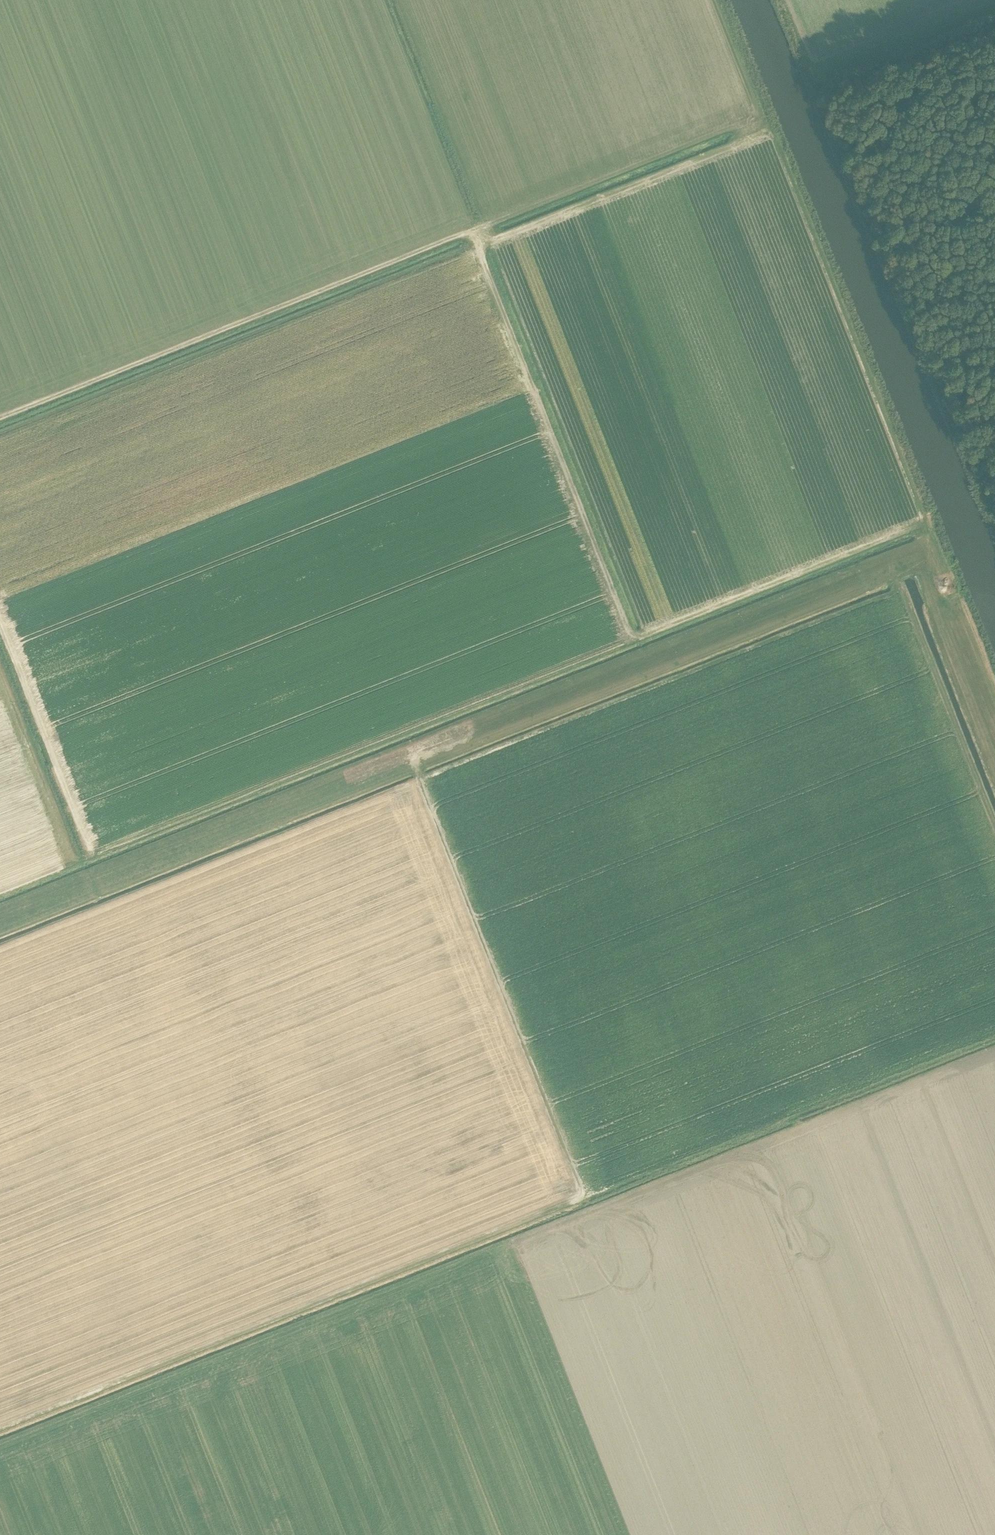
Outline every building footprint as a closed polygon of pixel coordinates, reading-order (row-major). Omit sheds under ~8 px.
[(719,108),(720,118),(727,117),(726,108),(719,108)]
